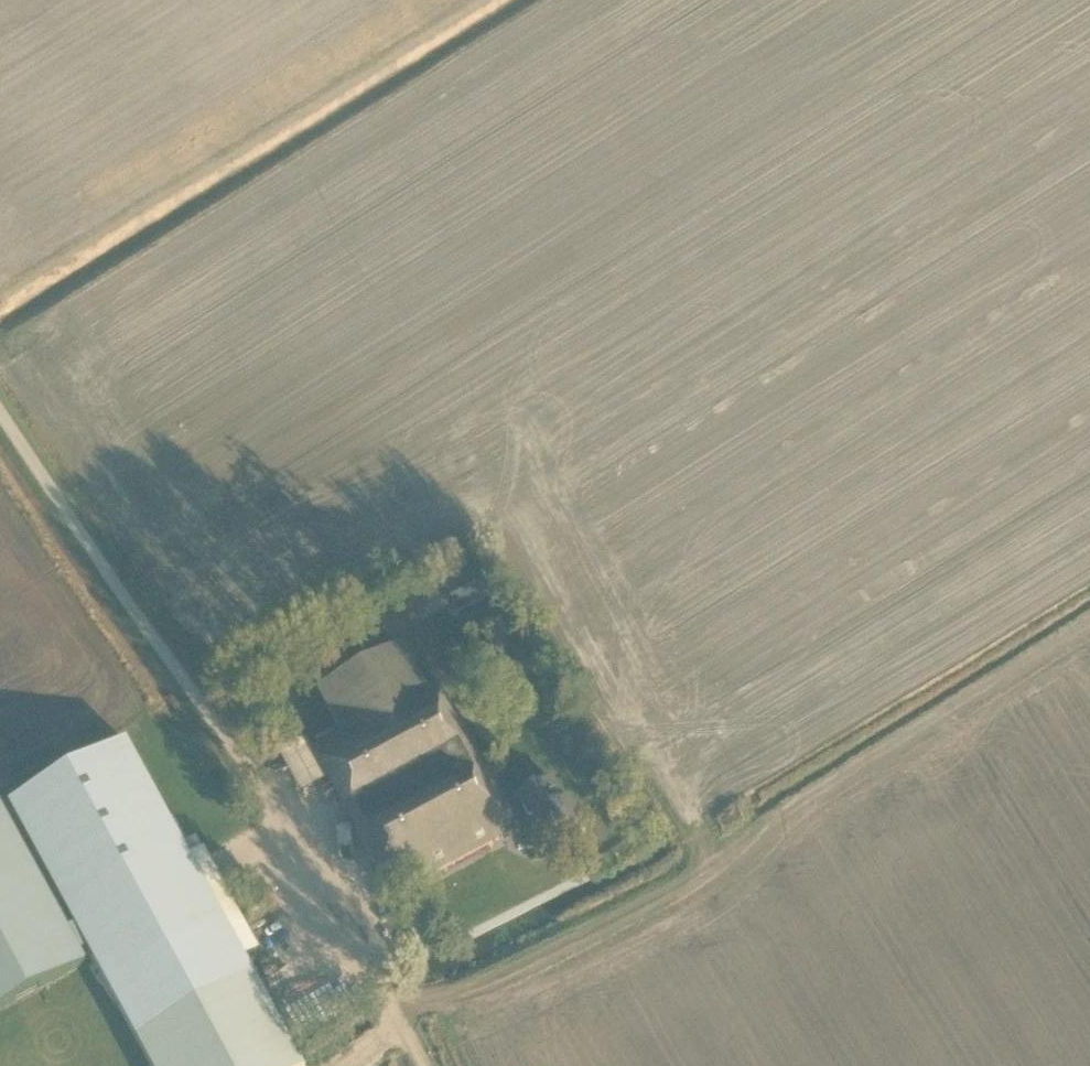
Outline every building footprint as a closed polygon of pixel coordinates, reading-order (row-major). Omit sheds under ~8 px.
[(426,691),(404,648),(316,694),(339,737),(312,752),(392,900),(519,831),(515,824),(527,818),(539,840),(545,837),(555,855),(588,837),(569,801),(565,803),(553,781),(517,801),(518,802),(507,809),(439,684),(426,691)] [(150,1065),(302,1065),(126,743),(9,807),(76,931),(87,951),(150,1065)] [(86,965),(80,955),(87,951),(75,929),(68,932),(0,807),(0,1012),(86,965)]
